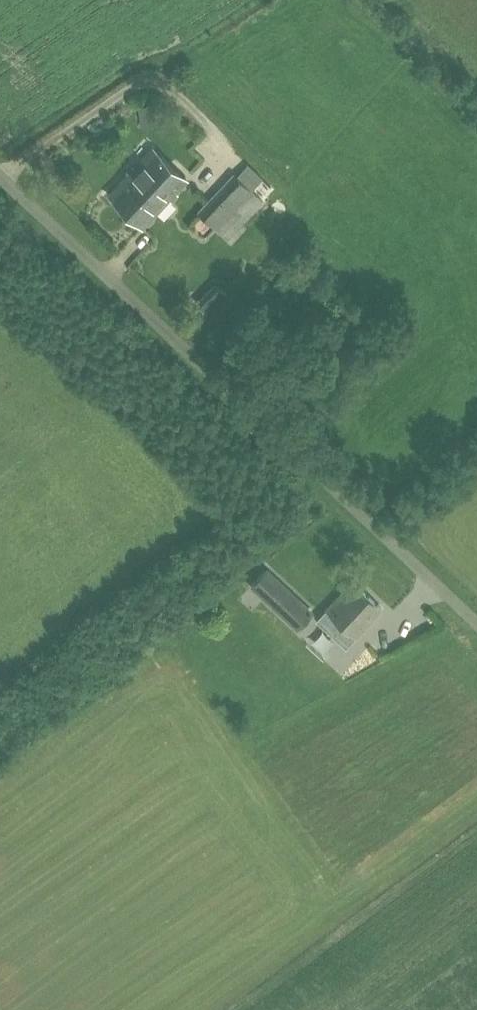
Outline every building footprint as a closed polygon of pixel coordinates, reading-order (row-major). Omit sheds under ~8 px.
[(154,148),(109,195),(119,204),(142,226),(186,179),(179,172),(154,148)] [(215,195),(245,222),(263,201),(251,190),(261,181),(246,168),(237,177),(234,174),(215,195)] [(245,222),(215,195),(199,212),(228,240),(245,222)] [(311,613),(266,570),(252,585),(298,627),(311,613)] [(342,638),(349,629),(356,635),(382,608),(354,582),(328,609),(320,618),(342,638)]
